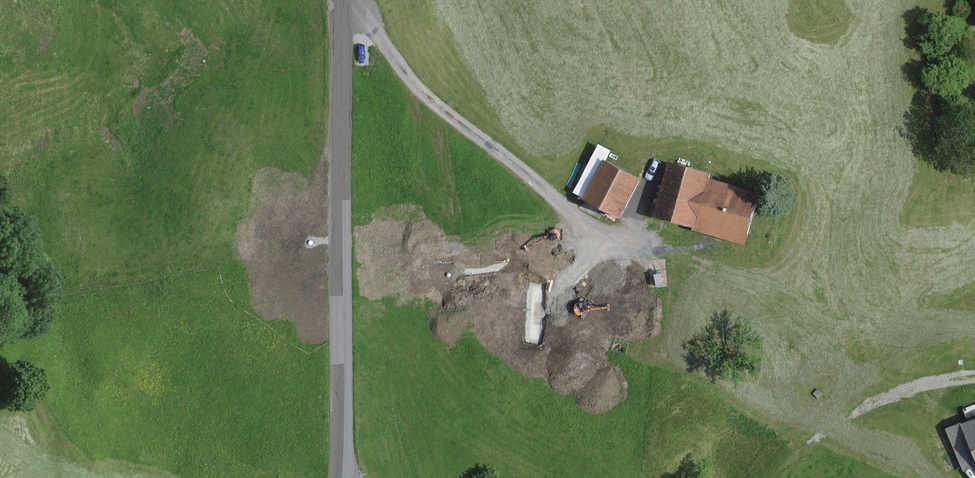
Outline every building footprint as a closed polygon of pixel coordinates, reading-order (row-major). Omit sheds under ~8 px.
[(596,156),(574,198),(614,219),(636,177),(596,156)] [(665,162),(647,217),(736,246),(754,191),(665,162)] [(954,427),(974,477),(974,418),(954,427)]
